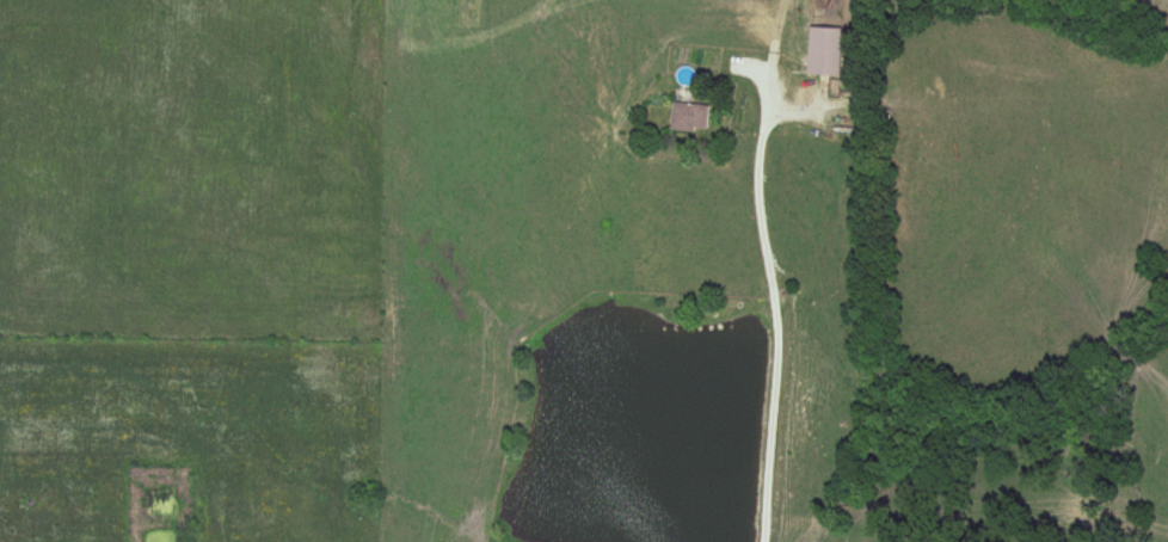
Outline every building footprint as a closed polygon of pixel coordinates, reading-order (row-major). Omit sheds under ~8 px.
[(842,28),(808,28),(808,76),(842,76),(842,28)] [(672,130),(708,131),(709,105),(672,104),(672,130)]
